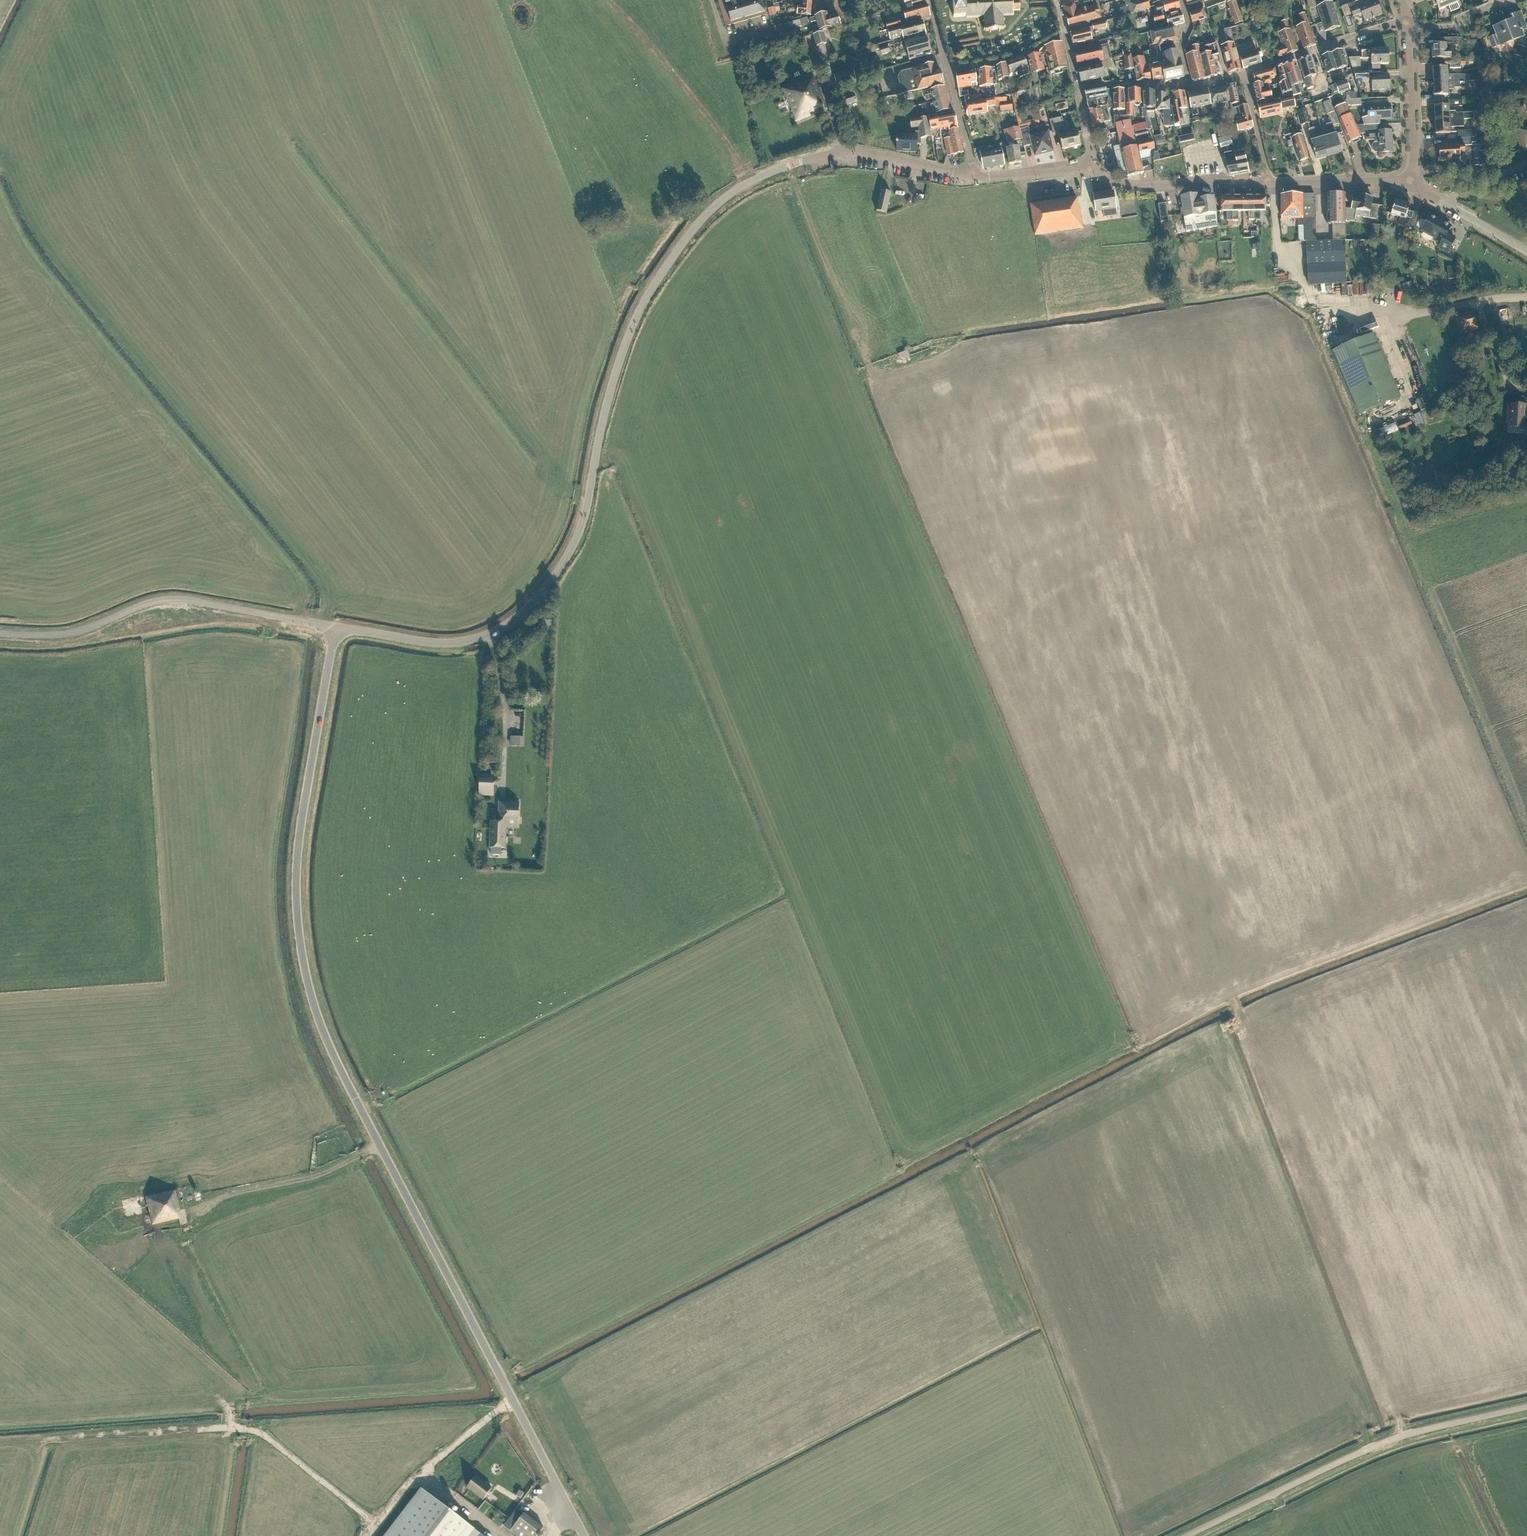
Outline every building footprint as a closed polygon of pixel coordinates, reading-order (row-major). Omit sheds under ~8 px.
[(731,22),(765,11),(762,0),(725,0),(726,3),(727,8),(731,22)] [(803,7),(798,6),(797,14),(811,16),(812,0),(804,0),(803,7)] [(952,5),(953,18),(964,17),(966,17),(967,18),(984,17),(984,21),(983,21),(983,23),(985,23),(985,29),(984,29),(984,30),(986,30),(986,31),(990,31),(990,33),(991,33),(991,30),(999,30),(999,32),(1000,31),(1000,30),(1004,29),(1004,28),(1006,28),(1005,27),(1004,27),(1003,21),(1005,21),(1004,19),(1003,20),(1002,16),(1014,15),(1013,11),(1020,10),(1019,1),(1013,2),(1013,0),(971,0),(965,0),(965,3),(963,3),(963,4),(952,5)] [(1131,5),(1133,13),(1149,9),(1147,0),(1142,0),(1130,3),(1131,5)] [(1156,9),(1158,15),(1180,9),(1177,0),(1172,0),(1162,3),(1164,7),(1156,9)] [(1310,10),(1316,7),(1313,0),(1306,0),(1310,10)] [(1351,9),(1353,16),(1362,13),(1365,20),(1379,15),(1376,7),(1378,6),(1376,0),(1373,0),(1359,5),(1359,6),(1351,9)] [(1434,6),(1436,5),(1438,10),(1448,6),(1450,12),(1459,9),(1457,3),(1456,0),(1431,0),(1434,6)] [(1198,2),(1187,5),(1189,11),(1198,9),(1199,6),(1198,2)] [(1332,2),(1317,7),(1325,32),(1340,27),(1332,2)] [(1074,3),(1063,6),(1069,27),(1092,20),(1101,18),(1098,5),(1077,11),(1074,3)] [(886,24),(888,30),(891,30),(911,24),(910,22),(919,19),(919,21),(931,18),(928,5),(904,12),(906,19),(886,24)] [(1120,17),(1133,13),(1131,5),(1126,7),(1117,9),(1120,17)] [(1347,5),(1341,7),(1345,17),(1351,15),(1347,5)] [(775,8),(774,8),(774,7),(767,8),(770,16),(773,15),(777,14),(775,8)] [(1240,15),(1237,7),(1229,10),(1231,18),(1240,15)] [(1203,9),(1194,12),(1189,13),(1193,28),(1207,24),(1203,9)] [(1283,48),(1275,50),(1278,57),(1297,51),(1287,20),(1290,19),(1287,10),(1281,12),(1283,19),(1279,21),(1283,32),(1278,33),(1283,48)] [(1181,12),(1166,16),(1168,25),(1166,26),(1166,28),(1184,23),(1181,12)] [(1521,12),(1512,16),(1513,19),(1493,27),(1496,35),(1488,38),(1492,49),(1524,37),(1521,31),(1526,29),(1521,12)] [(817,22),(820,31),(841,25),(839,17),(829,20),(827,13),(818,16),(816,17),(816,18),(810,19),(812,23),(817,22)] [(1162,14),(1153,17),(1155,23),(1164,20),(1162,14)] [(1302,24),(1292,28),(1300,50),(1315,45),(1304,14),(1299,16),(1302,24)] [(1254,31),(1261,28),(1258,19),(1251,21),(1254,31)] [(891,30),(888,30),(891,39),(902,36),(903,40),(925,34),(922,21),(917,22),(917,21),(910,22),(911,24),(891,30)] [(1093,27),(1070,32),(1073,45),(1089,42),(1096,40),(1095,33),(1098,32),(1098,30),(1107,28),(1105,22),(1102,22),(1102,23),(1092,25),(1093,27)] [(1168,44),(1175,43),(1177,42),(1173,27),(1150,33),(1153,45),(1158,43),(1161,54),(1158,54),(1160,61),(1154,63),(1153,60),(1149,61),(1153,80),(1164,78),(1165,82),(1183,78),(1177,50),(1170,52),(1168,44)] [(1228,44),(1221,45),(1229,72),(1241,69),(1230,28),(1224,30),(1228,44)] [(798,30),(791,32),(793,39),(800,38),(798,30)] [(823,32),(813,35),(816,47),(827,44),(823,32)] [(926,36),(904,42),(909,60),(931,54),(926,36)] [(805,37),(797,39),(800,49),(808,47),(805,37)] [(1439,44),(1432,45),(1432,59),(1446,58),(1451,58),(1451,51),(1450,51),(1450,48),(1452,48),(1452,46),(1457,46),(1457,38),(1439,38),(1439,44)] [(875,51),(888,47),(894,45),(893,41),(879,45),(878,45),(874,46),(875,51)] [(1254,41),(1236,47),(1243,68),(1261,62),(1254,41)] [(1047,58),(1064,54),(1061,42),(1044,47),(1047,58)] [(1207,53),(1200,55),(1206,78),(1217,76),(1212,56),(1218,54),(1216,44),(1213,44),(1207,46),(1206,46),(1207,53)] [(1078,66),(1102,61),(1111,59),(1111,58),(1108,45),(1075,52),(1078,66)] [(1193,54),(1186,55),(1192,80),(1194,82),(1205,79),(1199,53),(1198,48),(1200,47),(1200,45),(1192,47),(1193,54)] [(1522,58),(1526,48),(1518,45),(1514,54),(1522,58)] [(890,52),(888,47),(880,49),(882,55),(890,52)] [(1371,51),(1362,52),(1362,59),(1371,58),(1372,69),(1379,69),(1379,64),(1388,64),(1388,49),(1371,50),(1371,51)] [(1341,50),(1332,53),(1337,69),(1346,66),(1344,57),(1341,50)] [(1327,73),(1337,69),(1332,53),(1322,56),(1327,73)] [(1032,87),(1035,101),(1035,104),(1040,103),(1037,86),(1040,85),(1037,73),(1044,71),(1040,54),(1027,57),(1035,86),(1032,87)] [(1068,68),(1064,54),(1047,58),(1050,72),(1055,71),(1056,75),(1062,73),(1061,69),(1068,68)] [(1132,60),(1131,55),(1124,56),(1126,70),(1134,69),(1137,81),(1151,78),(1148,67),(1146,67),(1144,57),(1132,60)] [(1035,101),(1032,87),(1028,70),(1024,56),(1007,62),(1011,74),(1017,72),(1019,78),(1024,77),(1026,88),(1016,90),(1017,96),(1024,95),(1026,103),(1035,101)] [(1299,61),(1307,89),(1314,87),(1310,77),(1316,75),(1310,57),(1299,61)] [(1346,57),(1344,57),(1346,66),(1345,67),(1347,71),(1346,72),(1348,77),(1352,75),(1346,57)] [(1353,72),(1361,72),(1360,58),(1349,58),(1353,72)] [(1111,59),(1102,61),(1103,63),(1100,63),(1100,64),(1098,64),(1096,64),(1096,65),(1078,69),(1081,83),(1103,78),(1101,68),(1104,68),(1104,69),(1112,68),(1111,59)] [(1296,61),(1284,65),(1293,95),(1294,96),(1301,94),(1298,85),(1302,84),(1303,83),(1296,61)] [(1006,63),(996,66),(999,80),(1003,79),(1005,86),(1010,84),(1006,63)] [(901,72),(898,78),(902,94),(944,84),(940,70),(936,71),(934,64),(922,66),(922,67),(907,71),(901,72)] [(1284,65),(1277,67),(1281,78),(1279,79),(1280,83),(1278,84),(1283,98),(1293,95),(1284,65)] [(1433,68),(1433,82),(1466,81),(1465,74),(1453,75),(1453,74),(1447,75),(1447,67),(1433,68)] [(996,96),(1004,95),(1003,88),(1000,88),(999,83),(997,84),(995,68),(978,70),(980,87),(994,85),(996,96)] [(1253,74),(1255,83),(1263,81),(1264,86),(1271,84),(1269,79),(1277,77),(1275,68),(1253,74)] [(853,69),(834,74),(837,86),(856,82),(853,69)] [(978,87),(977,80),(975,70),(956,74),(960,97),(969,95),(968,91),(963,92),(962,87),(971,86),(972,88),(978,87)] [(1324,72),(1318,74),(1320,80),(1327,78),(1324,72)] [(1369,79),(1368,72),(1361,72),(1353,72),(1358,88),(1363,87),(1361,80),(1369,79)] [(814,75),(783,88),(797,120),(818,111),(817,109),(827,104),(814,75)] [(1389,76),(1372,76),(1372,90),(1389,89),(1389,76)] [(1346,80),(1329,86),(1333,96),(1339,93),(1339,94),(1350,90),(1346,80)] [(1466,81),(1433,82),(1434,96),(1448,95),(1448,89),(1454,89),(1454,87),(1466,87),(1466,81)] [(1262,82),(1253,85),(1257,102),(1272,99),(1269,86),(1266,87),(1266,86),(1264,87),(1262,82)] [(933,102),(947,98),(944,86),(930,90),(931,95),(925,96),(926,101),(932,99),(933,102)] [(1216,104),(1229,101),(1227,89),(1226,87),(1211,90),(1213,104),(1211,104),(1212,112),(1218,111),(1216,104)] [(1227,89),(1229,101),(1230,104),(1238,103),(1235,87),(1227,89)] [(1085,94),(1088,110),(1101,107),(1101,106),(1108,105),(1108,98),(1106,89),(1085,94)] [(1113,90),(1113,98),(1113,108),(1113,110),(1125,110),(1124,89),(1113,90)] [(1188,93),(1192,116),(1198,115),(1196,107),(1211,104),(1208,89),(1188,93)] [(1127,116),(1130,116),(1132,116),(1132,104),(1133,104),(1134,105),(1135,106),(1136,106),(1137,106),(1138,106),(1140,105),(1141,104),(1142,104),(1141,90),(1127,90),(1128,104),(1127,105),(1127,116)] [(849,96),(845,98),(847,104),(857,101),(854,94),(851,96),(850,93),(853,92),(853,91),(850,92),(850,91),(847,92),(849,96)] [(1144,108),(1142,108),(1142,118),(1147,118),(1157,117),(1155,112),(1155,91),(1143,92),(1144,108)] [(1175,111),(1171,112),(1172,118),(1173,118),(1174,125),(1174,126),(1183,124),(1182,118),(1190,116),(1185,94),(1184,91),(1183,92),(1171,94),(1175,111)] [(1159,94),(1156,94),(1157,111),(1164,110),(1164,118),(1163,118),(1164,127),(1174,126),(1174,125),(1173,118),(1172,118),(1171,112),(1171,110),(1169,110),(1169,101),(1166,101),(1166,94),(1164,94),(1163,93),(1159,93),(1159,94)] [(981,100),(980,97),(980,95),(978,95),(965,97),(967,115),(988,112),(987,107),(1000,105),(1000,102),(1007,101),(1006,95),(1004,95),(996,96),(994,96),(994,98),(981,100)] [(1293,97),(1257,104),(1260,117),(1260,118),(1282,113),(1282,110),(1296,107),(1293,97)] [(950,109),(947,98),(933,102),(933,104),(930,105),(932,109),(935,109),(936,113),(950,109)] [(1101,106),(1101,107),(1104,122),(1110,121),(1107,109),(1113,108),(1113,98),(1108,98),(1108,105),(1101,106)] [(1014,109),(1012,100),(1010,101),(1010,105),(1008,105),(1008,104),(1000,105),(1000,111),(1014,109)] [(1021,122),(1016,100),(1012,100),(1014,109),(1019,127),(1019,129),(1028,127),(1039,124),(1038,118),(1021,122)] [(1324,138),(1329,155),(1341,152),(1336,134),(1333,125),(1338,123),(1329,101),(1322,103),(1327,115),(1328,115),(1331,123),(1326,124),(1330,136),(1324,138)] [(1067,103),(1055,106),(1057,111),(1068,109),(1067,103)] [(1361,138),(1352,114),(1351,114),(1347,103),(1335,108),(1340,119),(1349,142),(1361,138)] [(1247,104),(1232,109),(1233,114),(1234,116),(1238,131),(1253,127),(1247,104)] [(1363,125),(1379,124),(1379,119),(1391,119),(1390,104),(1368,105),(1367,105),(1368,116),(1361,118),(1363,125)] [(1434,106),(1435,120),(1464,119),(1473,118),(1473,113),(1455,113),(1455,111),(1449,112),(1449,105),(1434,106)] [(1512,128),(1523,151),(1526,149),(1526,105),(1517,110),(1523,123),(1512,128)] [(1104,122),(1101,107),(1088,110),(1092,125),(1093,125),(1093,126),(1099,125),(1099,123),(1104,122)] [(1305,110),(1297,112),(1301,126),(1309,123),(1305,110)] [(948,127),(949,130),(958,128),(955,112),(940,114),(941,120),(937,120),(939,129),(948,127)] [(928,117),(930,130),(939,129),(937,120),(941,120),(940,114),(928,116),(928,117)] [(930,130),(928,117),(910,120),(910,123),(906,123),(908,129),(918,127),(919,132),(916,133),(916,136),(897,135),(897,142),(896,142),(896,144),(897,144),(896,151),(916,152),(917,144),(920,144),(921,138),(931,137),(930,130)] [(1062,118),(1050,120),(1053,134),(1058,133),(1062,150),(1081,145),(1078,132),(1066,135),(1062,118)] [(1464,119),(1435,120),(1436,134),(1450,134),(1450,128),(1464,127),(1464,119)] [(1121,145),(1113,147),(1120,176),(1127,174),(1128,176),(1143,172),(1142,168),(1136,143),(1136,139),(1133,127),(1132,127),(1130,120),(1125,121),(1116,124),(1121,145)] [(1146,122),(1139,124),(1141,131),(1147,130),(1148,129),(1146,122)] [(1356,125),(1360,134),(1365,134),(1366,140),(1374,140),(1374,142),(1372,146),(1372,150),(1376,153),(1392,152),(1391,130),(1382,131),(1382,124),(1379,124),(1363,125),(1356,125)] [(1021,140),(1019,129),(1019,127),(1008,130),(1011,142),(1021,140)] [(1030,136),(1028,127),(1019,129),(1024,147),(1032,145),(1035,156),(1053,151),(1048,131),(1030,136)] [(958,128),(949,130),(954,154),(963,152),(958,128)] [(1316,159),(1329,155),(1324,138),(1318,140),(1314,128),(1308,130),(1312,141),(1316,159)] [(1107,129),(1099,131),(1100,140),(1106,138),(1108,135),(1107,129)] [(1136,139),(1136,143),(1137,143),(1139,152),(1155,149),(1153,139),(1149,140),(1147,130),(1141,131),(1135,133),(1136,139)] [(1293,137),(1292,137),(1295,146),(1300,161),(1309,159),(1302,134),(1303,133),(1302,130),(1296,132),(1297,136),(1293,137)] [(1458,138),(1475,137),(1475,130),(1457,131),(1457,138),(1458,138)] [(1458,146),(1439,147),(1440,162),(1441,162),(1441,159),(1448,159),(1449,163),(1459,163),(1459,158),(1460,158),(1459,152),(1465,152),(1464,145),(1472,145),(1472,144),(1476,144),(1476,137),(1475,137),(1471,137),(1458,138),(1458,146)] [(950,138),(944,139),(948,156),(954,155),(950,138)] [(1022,140),(1021,140),(1011,142),(1009,143),(1010,150),(1007,151),(1009,164),(1021,162),(1020,157),(1026,156),(1024,147),(1022,140)] [(988,151),(980,153),(983,168),(984,168),(986,169),(990,168),(991,167),(1004,165),(1000,145),(987,147),(988,151)] [(1234,152),(1239,175),(1249,173),(1245,157),(1243,150),(1239,151),(1234,152)] [(1489,151),(1480,152),(1480,159),(1480,165),(1489,165),(1489,151)] [(1239,175),(1234,152),(1224,154),(1229,177),(1239,175)] [(881,191),(876,211),(886,213),(891,193),(881,191)] [(1113,192),(1093,195),(1096,212),(1103,211),(1104,218),(1116,216),(1113,192)] [(1197,194),(1180,196),(1186,232),(1218,227),(1217,213),(1214,196),(1198,198),(1197,194)] [(1302,194),(1281,195),(1282,218),(1302,218),(1302,194)] [(1345,224),(1345,220),(1345,208),(1345,194),(1327,194),(1327,224),(1332,224),(1345,224)] [(1233,221),(1232,195),(1221,196),(1221,212),(1227,211),(1227,221),(1229,221),(1233,221)] [(1238,211),(1244,211),(1243,195),(1232,195),(1233,221),(1238,221),(1238,211)] [(1243,195),(1244,211),(1249,211),(1249,220),(1255,220),(1254,195),(1243,195)] [(1265,195),(1254,195),(1255,220),(1260,220),(1260,211),(1266,211),(1265,195)] [(1345,208),(1345,220),(1354,221),(1355,216),(1376,219),(1378,205),(1371,204),(1372,197),(1358,195),(1357,202),(1352,201),(1351,209),(1345,208)] [(1076,197),(1030,205),(1035,235),(1051,233),(1060,231),(1082,228),(1079,206),(1078,206),(1076,197)] [(1396,201),(1391,215),(1400,218),(1398,225),(1415,229),(1420,214),(1409,211),(1411,206),(1396,201)] [(1165,204),(1158,205),(1161,223),(1168,221),(1165,204)] [(1422,219),(1418,227),(1423,229),(1422,232),(1442,242),(1439,249),(1448,253),(1456,239),(1447,235),(1451,227),(1430,216),(1427,221),(1422,219)] [(1344,240),(1307,242),(1309,284),(1346,283),(1344,240)] [(1412,282),(1402,284),(1404,293),(1414,291),(1412,282)] [(1471,312),(1454,318),(1460,336),(1478,330),(1471,312)] [(1373,335),(1333,352),(1360,417),(1401,400),(1373,335)] [(908,350),(898,354),(900,359),(910,356),(908,350)] [(1451,372),(1450,382),(1459,384),(1460,374),(1451,372)] [(1506,428),(1526,429),(1526,413),(1526,405),(1508,404),(1506,428)] [(1420,413),(1414,415),(1418,425),(1424,423),(1420,413)] [(1394,437),(1388,439),(1391,446),(1396,445),(1394,437)] [(525,737),(511,736),(510,746),(525,747),(525,737)] [(482,775),(482,779),(479,779),(478,795),(486,795),(486,791),(492,791),(493,779),(491,779),(491,775),(482,775)] [(490,821),(489,847),(505,848),(505,828),(517,828),(518,802),(498,802),(497,822),(490,821)] [(175,1191),(147,1197),(153,1226),(179,1220),(177,1211),(180,1211),(175,1191)] [(10,1391),(4,1397),(10,1402),(15,1397),(10,1391)] [(476,1476),(467,1488),(483,1500),(492,1488),(476,1476)] [(469,1525),(423,1491),(390,1535),(466,1535),(469,1532),(465,1529),(469,1525)] [(510,1532),(515,1535),(537,1535),(544,1528),(524,1513),(510,1532)] [(473,1527),(469,1524),(469,1525),(465,1529),(469,1532),(466,1535),(484,1535),(473,1527)]
